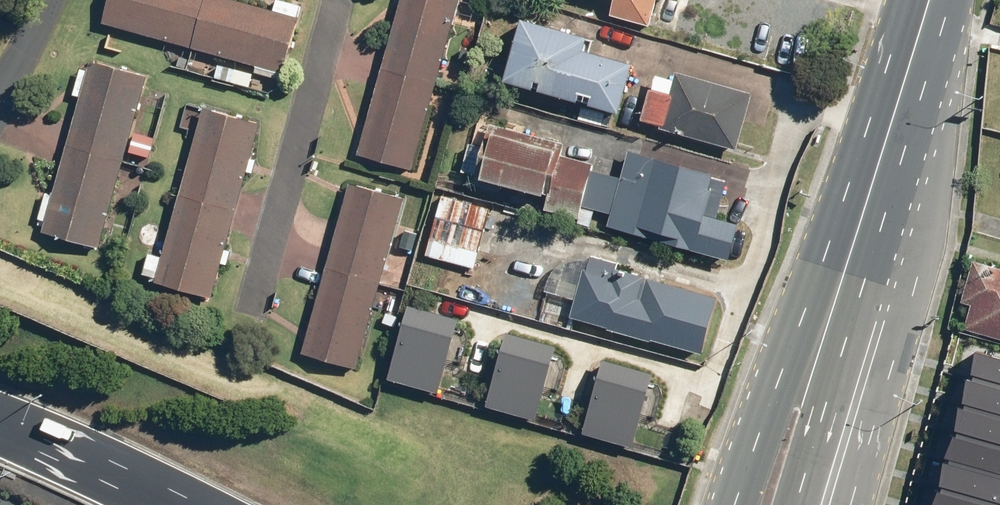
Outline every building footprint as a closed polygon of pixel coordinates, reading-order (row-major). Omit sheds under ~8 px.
[(243,0),(111,0),(105,21),(285,73),(301,17),(243,0)] [(358,153),(414,168),(462,0),(402,0),(358,153)] [(610,15),(651,26),(659,0),(614,0),(610,15)] [(589,36),(523,18),(506,82),(620,113),(634,62),(586,49),(589,36)] [(149,75),(93,59),(45,229),(101,245),(149,75)] [(654,90),(651,89),(643,119),(664,125),(664,127),(738,147),(753,91),(679,71),(677,79),(658,74),(654,90)] [(607,111),(583,105),(580,118),(604,124),(607,111)] [(262,126),(206,110),(158,280),(214,296),(262,126)] [(623,177),(593,169),(595,162),(563,153),(566,142),(491,122),(475,182),(543,200),(541,208),(579,218),(578,221),(593,225),(597,208),(613,212),(609,226),(730,258),(740,222),(718,216),(729,175),(631,149),(623,177)] [(407,197),(351,181),(303,351),(359,367),(407,197)] [(491,206),(444,194),(429,254),(475,266),(491,206)] [(619,261),(569,248),(557,293),(577,298),(572,317),(705,352),(719,296),(617,269),(619,261)] [(974,259),(962,300),(972,303),(965,326),(999,337),(999,267),(974,259)] [(395,374),(448,390),(466,329),(413,313),(395,374)] [(490,400),(543,416),(561,355),(508,339),(490,400)] [(974,353),(967,378),(999,387),(999,360),(974,353)] [(586,427),(639,442),(657,381),(604,366),(586,427)] [(967,378),(959,408),(999,419),(999,387),(967,378)] [(959,408),(952,436),(999,449),(999,419),(959,408)] [(952,436),(944,463),(999,478),(999,449),(952,436)] [(944,463),(937,490),(992,504),(999,504),(999,478),(944,463)] [(937,490),(933,504),(992,504),(937,490)]
